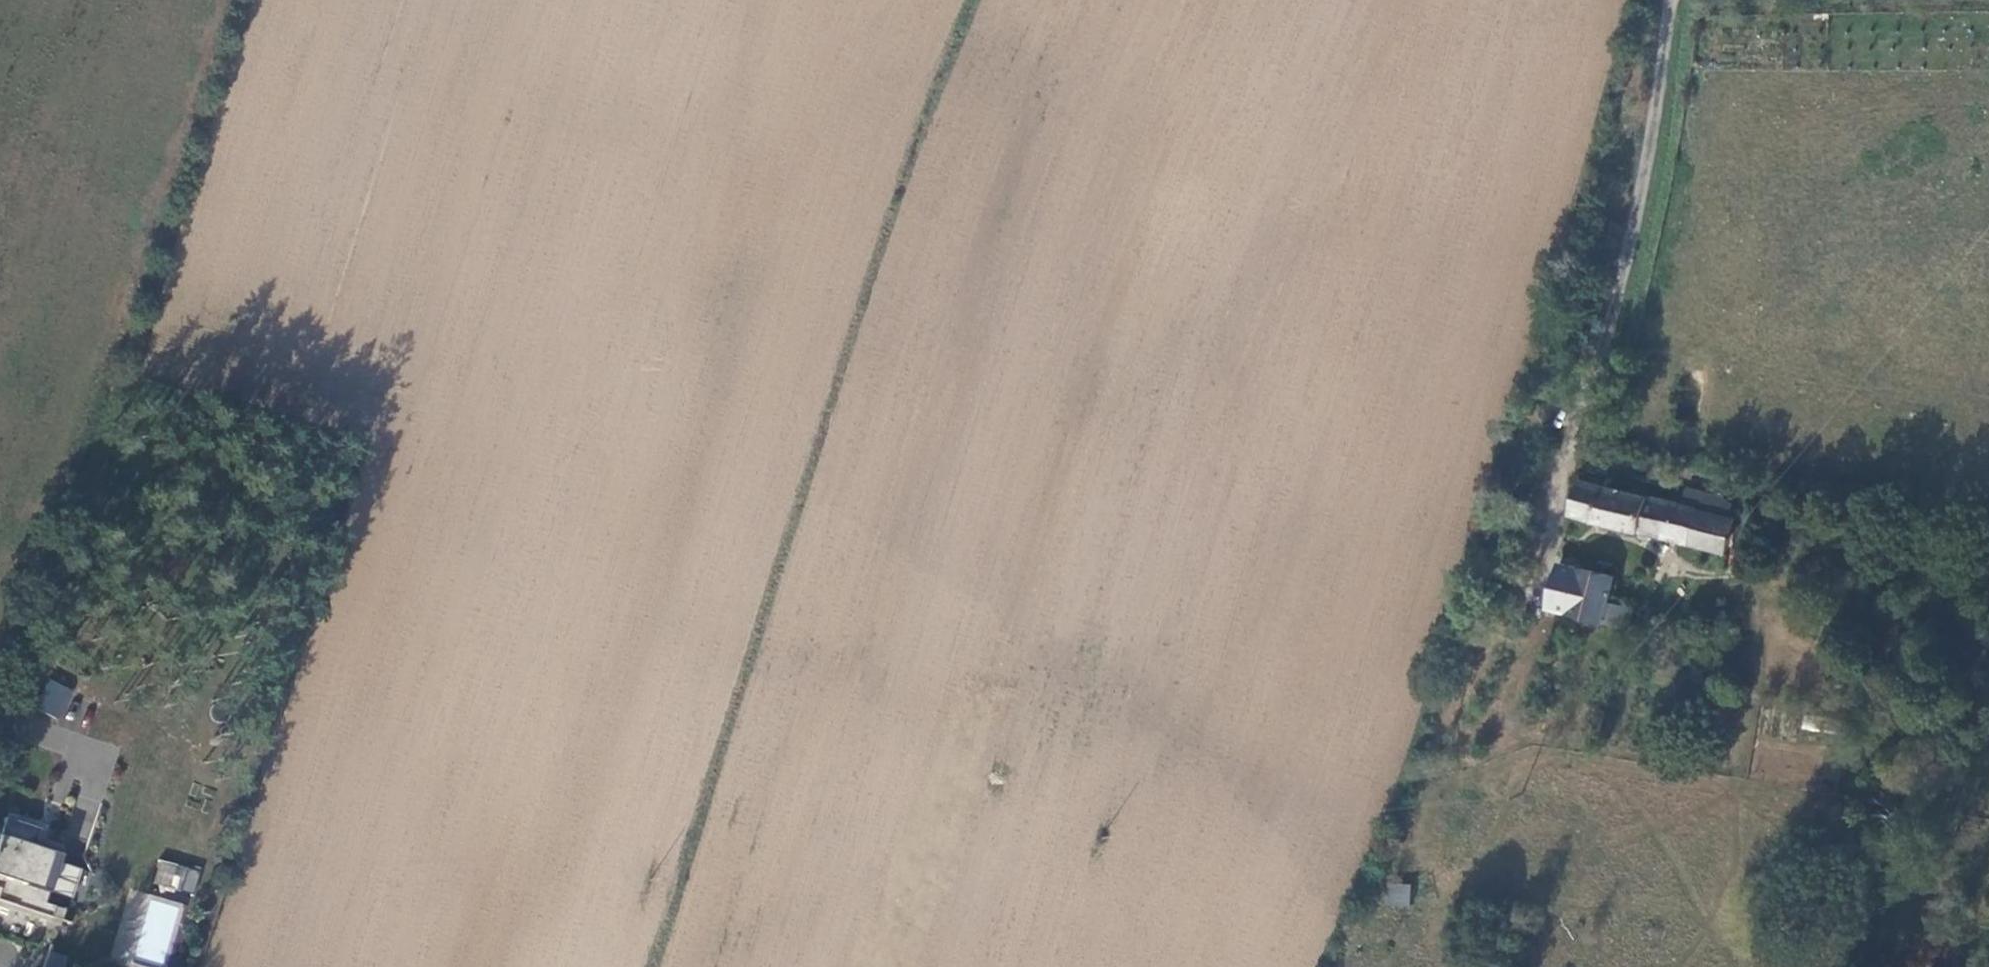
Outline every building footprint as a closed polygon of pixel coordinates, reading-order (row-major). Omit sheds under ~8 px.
[(1571,523),(1718,554),(1727,556),(1733,518),(1606,491),(1582,486),(1571,523)] [(1613,610),(1618,583),(1561,573),(1557,592),(1579,598),(1574,623),(1627,634),(1632,614),(1613,610)] [(60,721),(75,692),(48,678),(33,707),(60,721)] [(10,879),(34,886),(52,891),(63,853),(4,835),(0,848),(0,876),(10,879)] [(192,896),(200,870),(159,858),(151,884),(192,896)] [(34,886),(10,879),(7,892),(30,898),(34,886)] [(1409,907),(1411,885),(1385,882),(1382,904),(1409,907)] [(42,966),(64,966),(69,957),(50,949),(42,966)]
